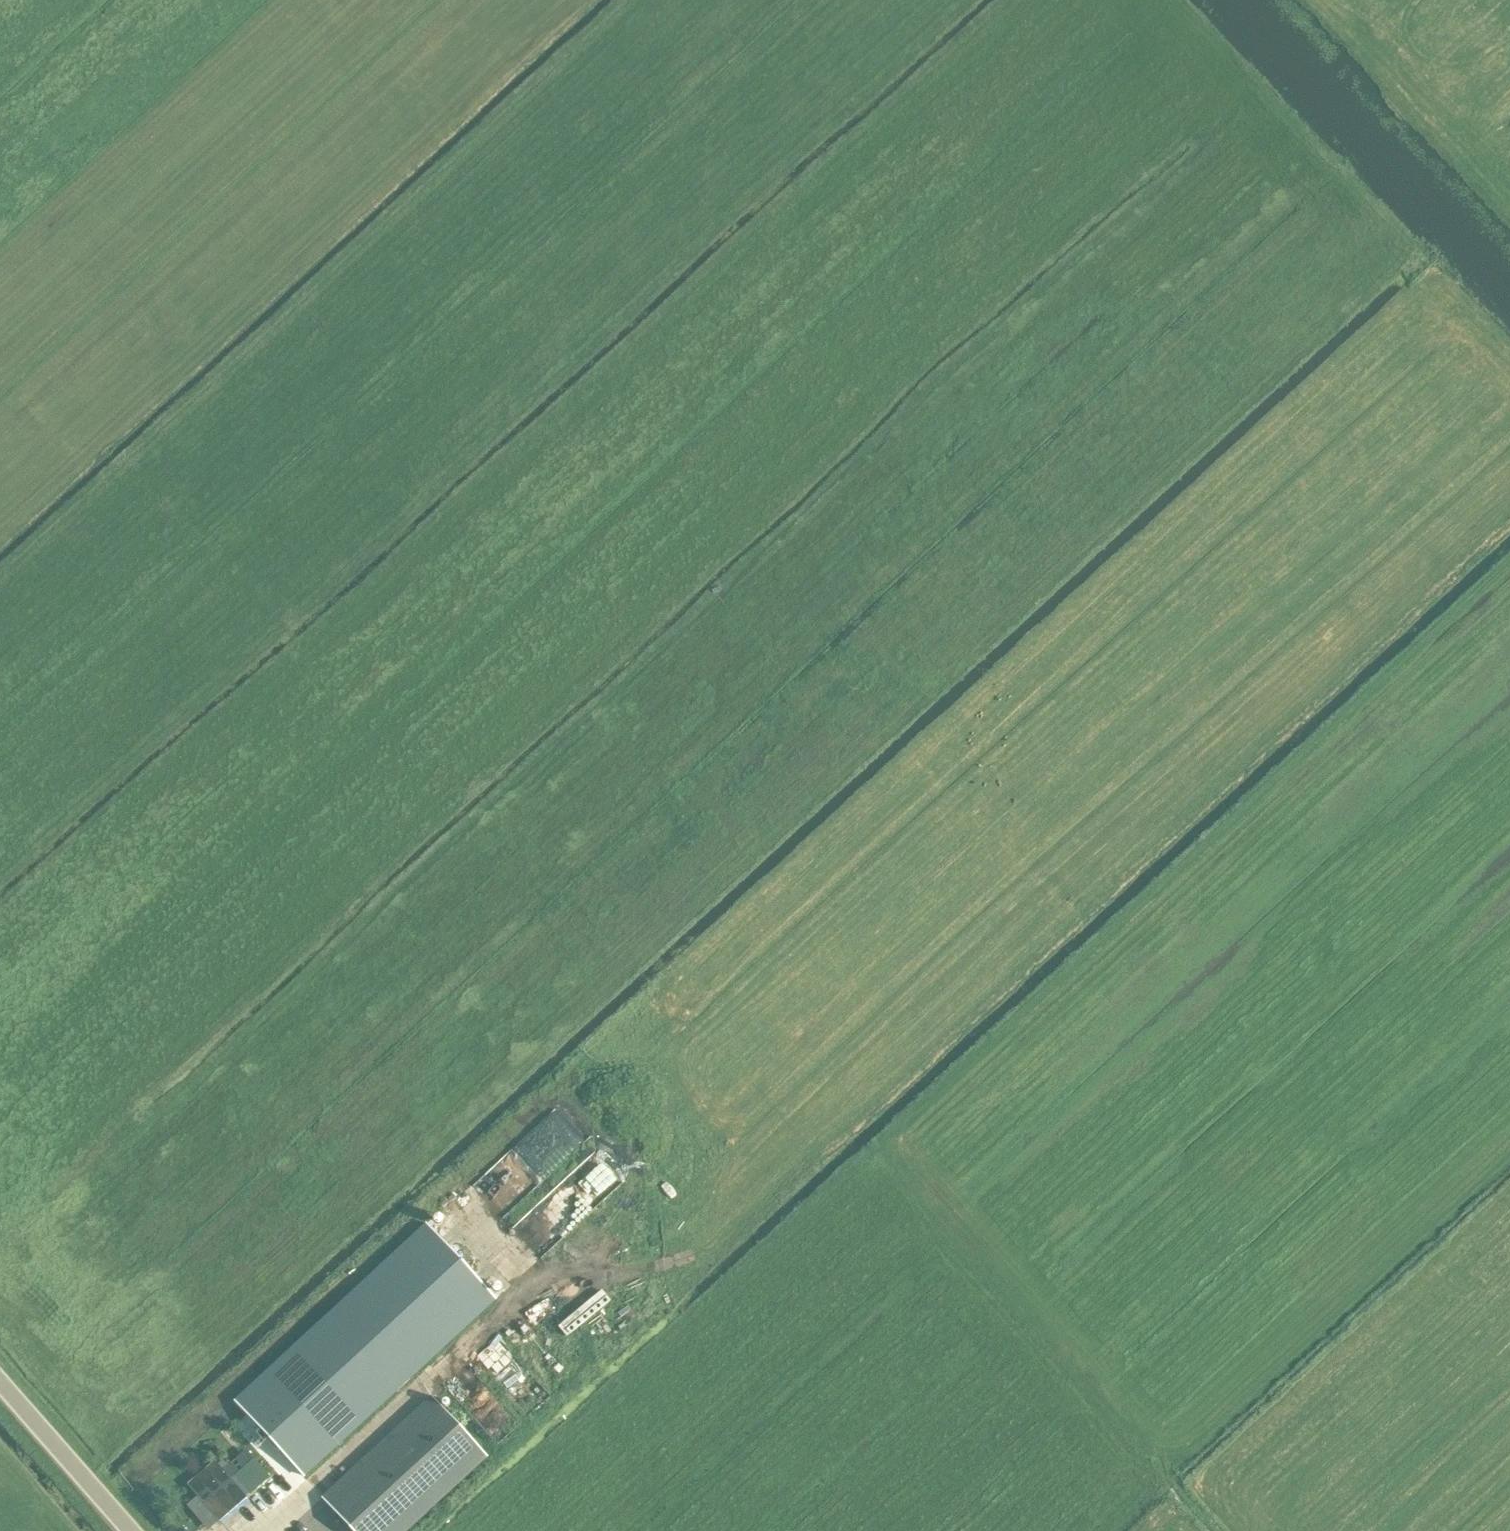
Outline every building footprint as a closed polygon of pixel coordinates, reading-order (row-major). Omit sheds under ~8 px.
[(495,1296),(428,1224),(237,1402),(303,1474),(495,1296)] [(492,1391),(475,1405),(493,1425),(509,1410),(492,1391)] [(324,1496),(356,1530),(406,1530),(487,1456),(431,1396),(324,1496)] [(187,1483),(219,1521),(247,1497),(215,1459),(187,1483)]
